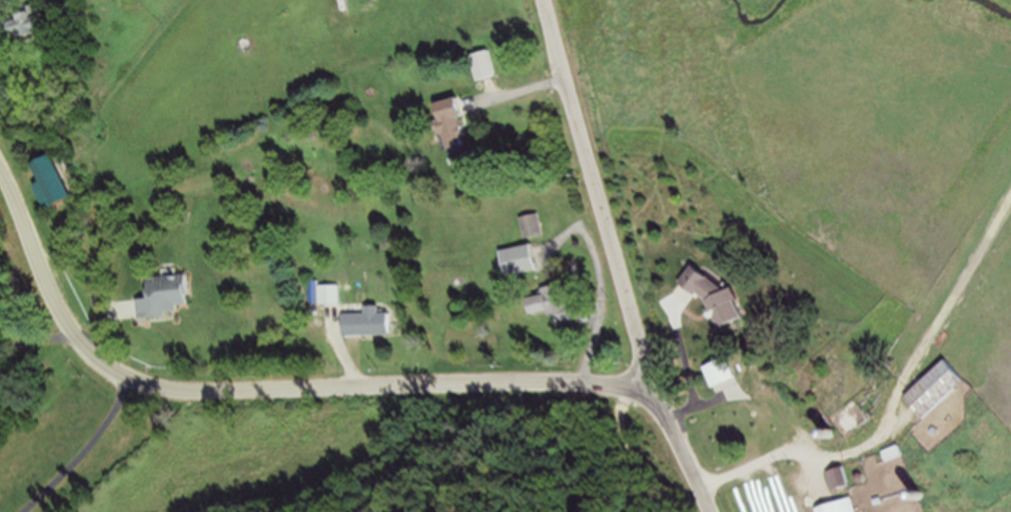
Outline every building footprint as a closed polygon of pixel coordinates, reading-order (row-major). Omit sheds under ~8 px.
[(45,7),(14,11),(17,39),(50,34),(45,7)] [(468,55),(474,81),(493,77),(487,50),(468,55)] [(503,77),(486,83),(477,57),(494,51),(503,77)] [(430,102),(441,149),(456,145),(454,138),(464,136),(455,96),(430,102)] [(467,100),(444,106),(456,153),(472,149),(469,136),(475,134),(467,100)] [(83,204),(53,219),(39,190),(48,186),(39,165),(60,155),(83,204)] [(540,233),(522,237),(517,218),(536,213),(540,233)] [(527,246),(496,251),(500,274),(531,269),(527,246)] [(691,265),(722,285),(737,318),(716,328),(702,297),(680,282),(691,265)] [(151,276),(152,295),(137,296),(139,318),(169,316),(168,310),(179,309),(179,304),(191,303),(189,274),(151,276)] [(521,301),(540,296),(538,289),(560,283),(570,318),(554,323),(550,309),(526,316),(521,301)] [(336,285),(314,284),(314,304),(336,305),(336,285)] [(338,314),(385,312),(386,334),(339,336),(338,314)] [(701,368),(734,354),(743,375),(710,388),(701,368)] [(940,360),(898,397),(918,420),(960,382),(940,360)] [(823,470),(839,465),(845,485),(829,490),(823,470)] [(809,508),(810,511),(852,511),(847,496),(809,508)]
